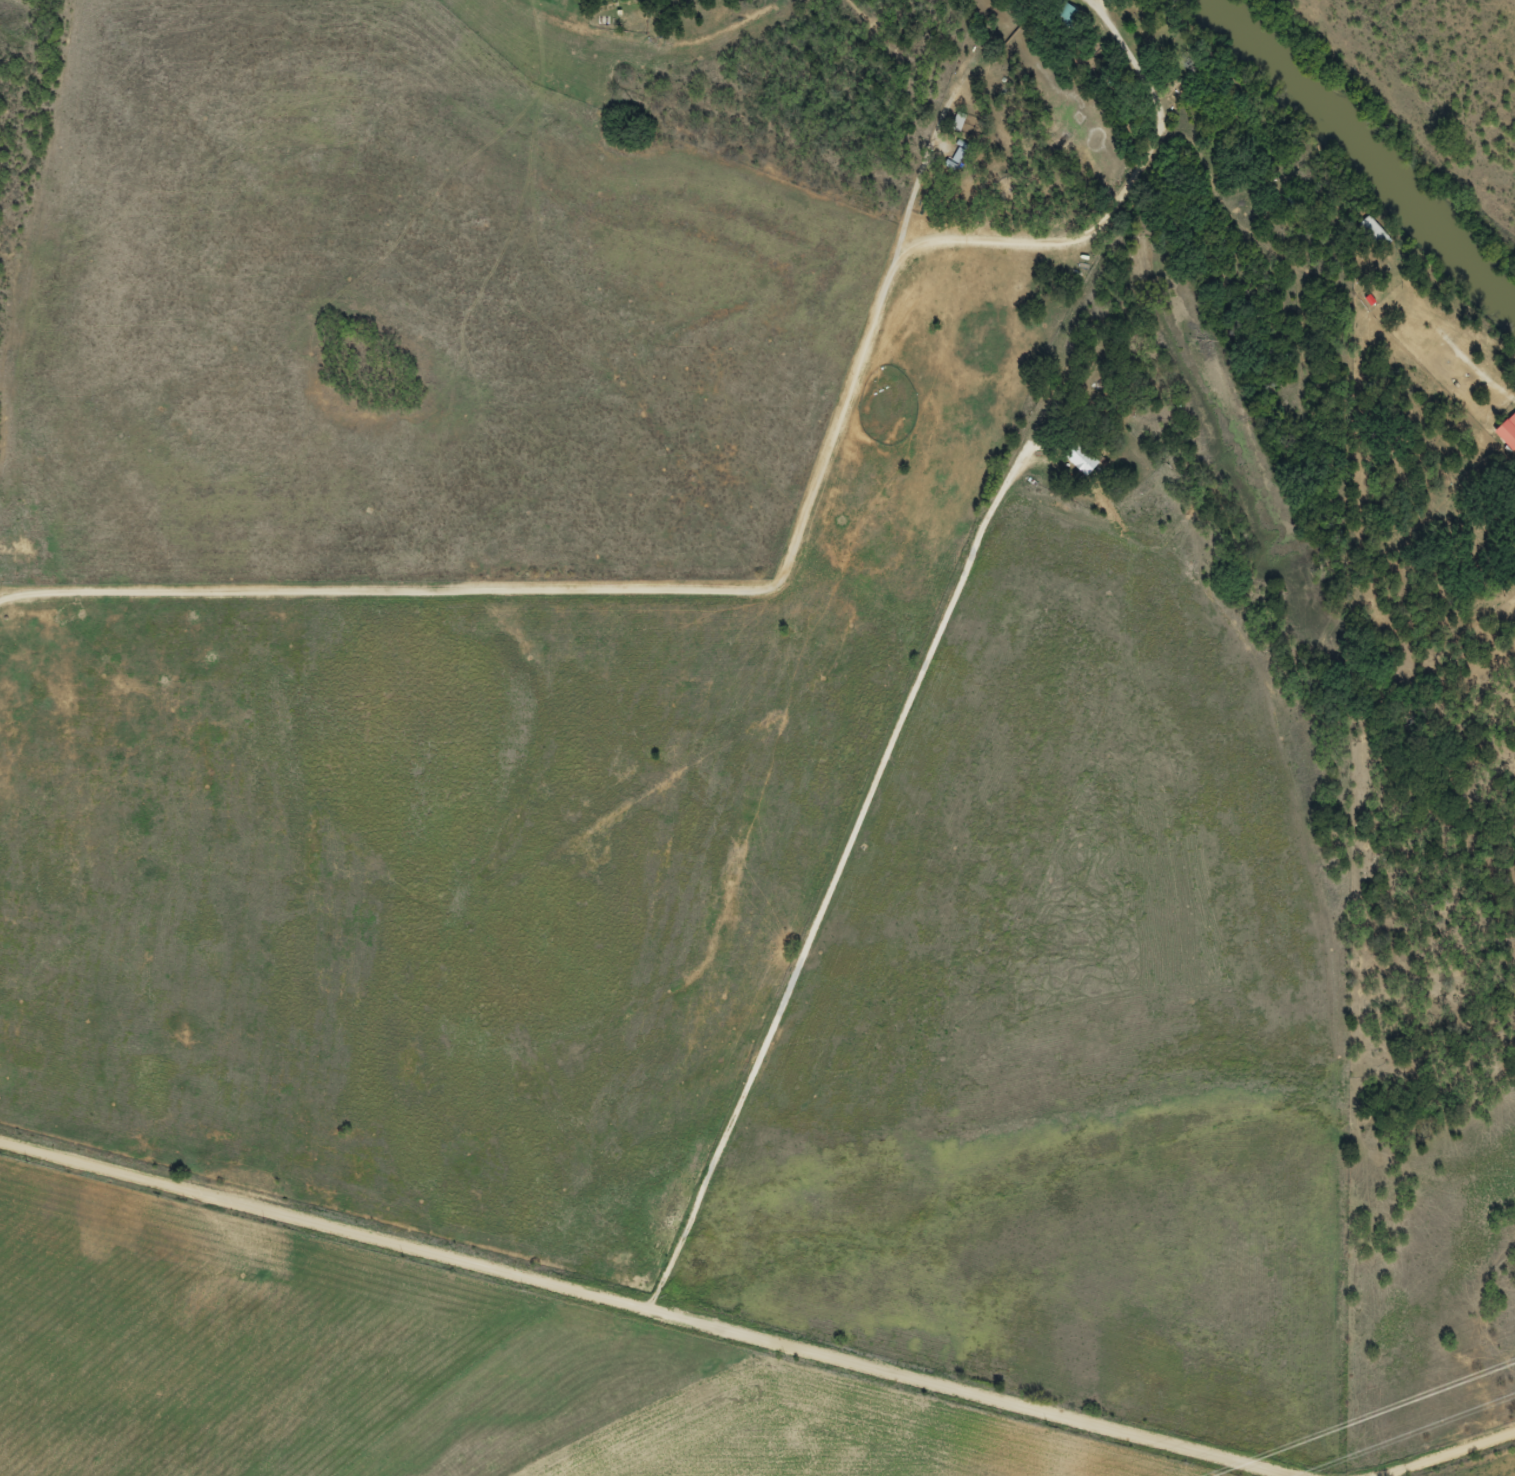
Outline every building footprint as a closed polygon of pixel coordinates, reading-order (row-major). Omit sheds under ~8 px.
[(1070,32),(1083,18),(1068,4),(1055,18),(1070,32)] [(1391,244),(1372,216),(1357,225),(1376,254),(1391,244)] [(1495,434),(1514,454),(1514,413),(1495,434)] [(1087,478),(1092,472),(1097,477),(1106,467),(1080,444),(1066,459),(1087,478)]
